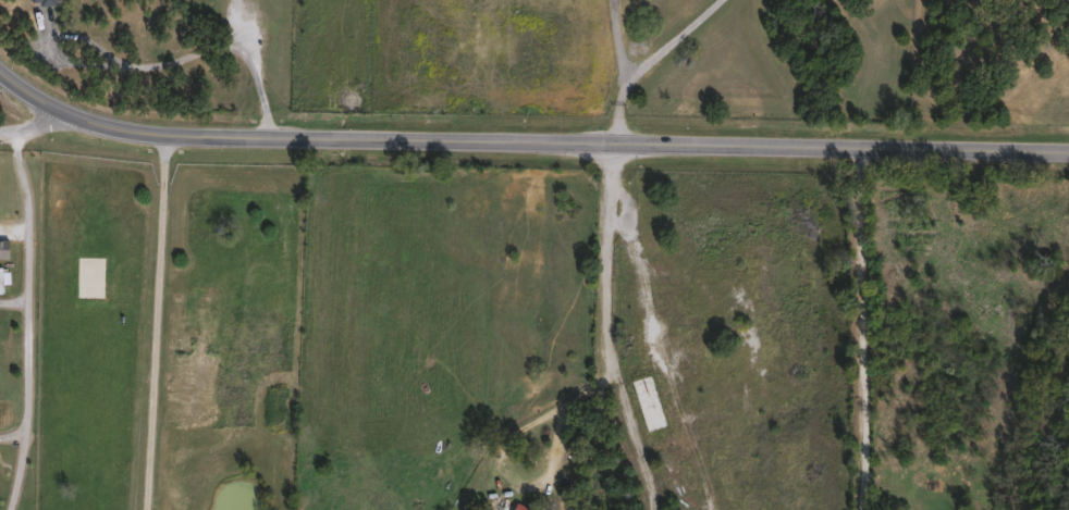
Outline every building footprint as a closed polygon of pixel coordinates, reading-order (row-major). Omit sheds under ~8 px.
[(1,293),(1,283),(9,283),(9,267),(0,267),(0,293),(1,293)] [(512,501),(533,509),(508,509),(512,501)]
